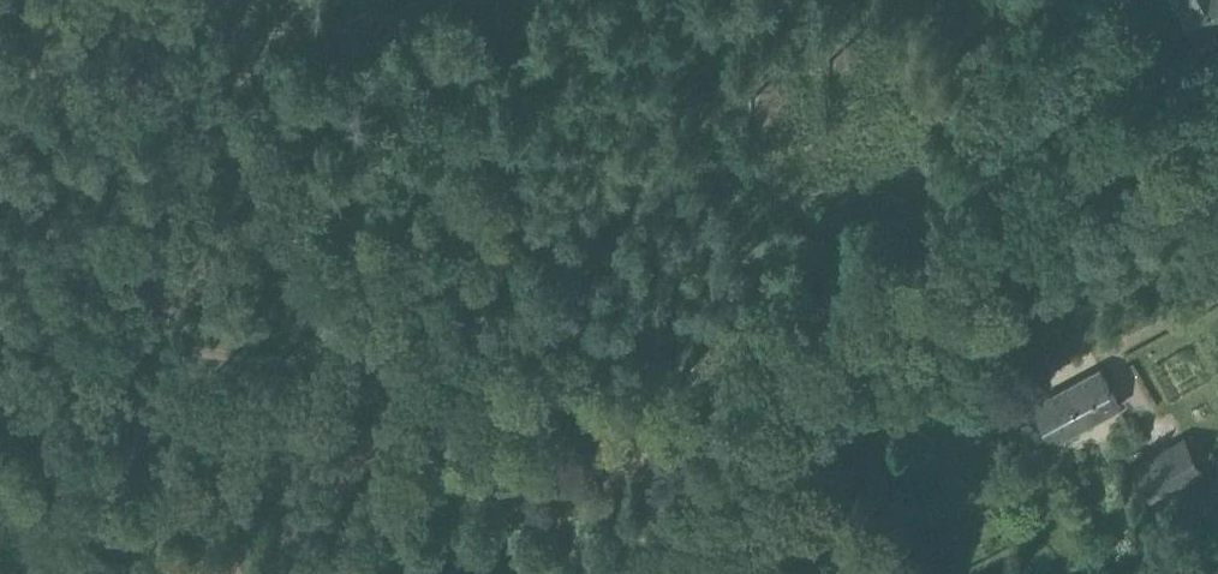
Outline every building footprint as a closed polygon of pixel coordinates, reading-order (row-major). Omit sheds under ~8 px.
[(1187,3),(1181,6),(1198,36),(1217,25),(1217,0),(1186,0),(1187,3)] [(1100,370),(1035,404),(1053,439),(1118,404),(1100,370)] [(1187,434),(1133,465),(1155,503),(1208,472),(1187,434)]
